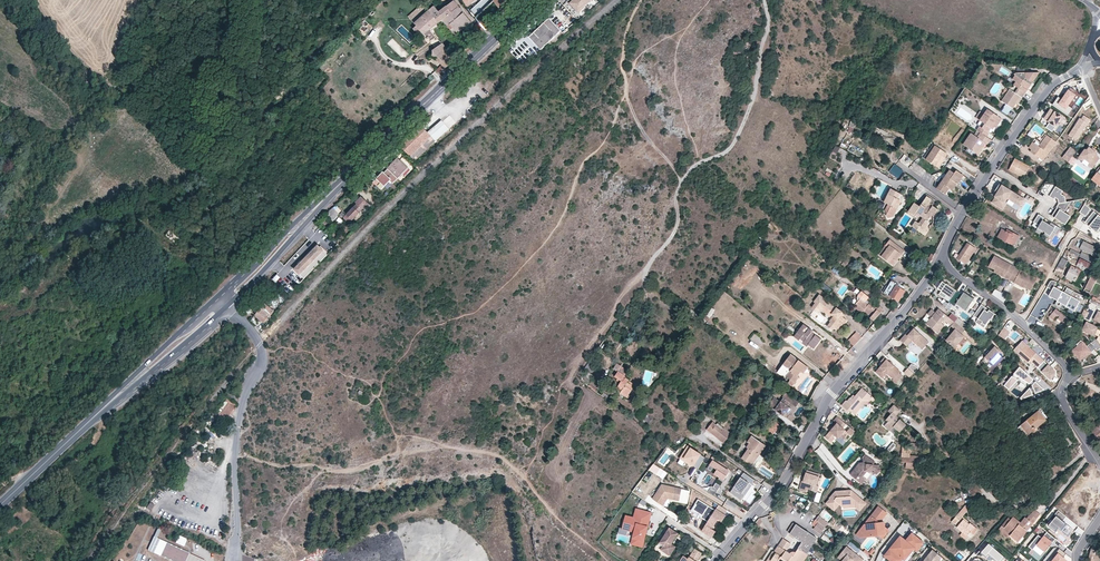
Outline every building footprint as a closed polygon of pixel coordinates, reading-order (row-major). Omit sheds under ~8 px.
[(494,1),(505,13),(518,0),(494,0),(494,1)] [(580,0),(567,0),(578,12),(586,6),(580,0)] [(451,29),(454,28),(458,33),(472,23),(454,1),(439,11),(435,6),(430,10),(439,22),(444,19),(451,29)] [(417,8),(408,15),(413,21),(422,13),(417,8)] [(439,22),(430,10),(415,24),(417,26),(414,29),(419,35),(422,32),(423,34),(432,27),(439,22)] [(561,31),(549,18),(529,37),(541,50),(548,43),(561,31)] [(364,36),(373,27),(366,19),(357,28),(364,36)] [(423,34),(426,36),(432,32),(434,30),(432,27),(423,34)] [(564,34),(561,31),(548,43),(551,46),(564,34)] [(446,68),(456,58),(436,37),(432,32),(426,36),(429,42),(416,52),(427,62),(433,56),(442,64),(446,68)] [(1031,85),(1030,84),(1031,82),(1033,83),(1036,78),(1036,76),(1035,75),(1034,74),(1032,74),(1032,73),(1014,72),(1014,74),(1015,75),(1013,78),(1013,79),(1016,82),(1013,85),(1018,88),(1026,94),(1031,85)] [(1026,94),(1018,88),(1014,94),(1009,90),(1002,102),(1003,103),(1006,105),(1011,109),(1012,109),(1015,104),(1019,98),(1022,99),(1026,94)] [(1076,94),(1067,89),(1058,104),(1066,109),(1076,94)] [(1007,115),(1011,109),(1006,105),(1001,111),(1007,115)] [(1052,109),(1046,118),(1050,121),(1049,122),(1050,123),(1055,127),(1059,122),(1061,124),(1065,119),(1052,109)] [(1001,120),(987,110),(984,114),(980,121),(977,125),(979,126),(980,127),(978,129),(977,131),(980,133),(986,137),(989,133),(988,132),(991,128),(992,126),(994,122),(998,124),(1001,120)] [(980,121),(984,114),(980,111),(976,118),(980,121)] [(1082,119),(1069,136),(1077,141),(1092,121),(1086,117),(1083,120),(1082,119)] [(449,129),(441,120),(428,132),(420,125),(400,144),(403,148),(415,160),(426,150),(434,142),(448,130),(449,129)] [(850,121),(847,132),(852,133),(855,122),(850,121)] [(1055,127),(1050,123),(1047,128),(1053,132),(1056,128),(1055,127)] [(981,147),(980,146),(983,143),(985,144),(987,145),(990,140),(986,137),(980,133),(977,131),(974,136),(971,134),(963,145),(967,148),(975,154),(976,154),(981,147)] [(1057,142),(1047,135),(1039,146),(1034,142),(1029,148),(1032,150),(1031,152),(1043,161),(1057,142)] [(980,146),(981,147),(976,154),(978,155),(985,144),(983,143),(980,146)] [(947,154),(935,146),(926,160),(936,166),(942,157),(944,158),(947,154)] [(1062,158),(1069,162),(1075,154),(1077,151),(1071,146),(1062,158)] [(967,148),(965,151),(973,156),(975,154),(967,148)] [(1087,150),(1085,150),(1079,158),(1083,161),(1085,159),(1090,164),(1089,166),(1093,169),(1099,159),(1097,155),(1098,154),(1096,153),(1092,150),(1089,148),(1087,150)] [(936,166),(939,168),(945,159),(944,158),(942,157),(936,166)] [(408,168),(398,158),(387,169),(388,169),(398,179),(408,168)] [(1024,177),(1030,166),(1015,159),(1010,169),(1024,177)] [(926,171),(914,162),(909,168),(921,178),(926,171)] [(904,169),(895,163),(889,172),(898,178),(904,169)] [(398,179),(388,169),(386,172),(385,172),(378,179),(381,182),(385,186),(390,181),(393,184),(398,179)] [(954,173),(950,170),(937,189),(944,194),(949,188),(952,190),(956,184),(957,184),(963,175),(956,170),(954,173)] [(1069,200),(1059,194),(1060,192),(1061,191),(1049,183),(1043,193),(1048,196),(1049,195),(1050,196),(1049,197),(1053,199),(1054,197),(1056,199),(1058,203),(1069,200)] [(1004,202),(1007,197),(1016,202),(1019,196),(1002,185),(1001,186),(997,192),(994,196),(995,197),(992,202),(1000,206),(1003,201),(1004,202)] [(884,203),(887,204),(885,210),(888,218),(892,216),(900,202),(899,200),(897,198),(900,193),(891,189),(884,203)] [(1016,202),(1020,205),(1024,199),(1019,196),(1016,202)] [(356,202),(357,204),(347,215),(352,220),(368,203),(361,197),(356,202)] [(914,216),(915,213),(922,218),(919,224),(915,222),(912,227),(925,235),(928,230),(926,220),(929,216),(933,215),(937,210),(932,206),(930,209),(927,206),(931,200),(926,197),(919,206),(914,203),(909,212),(914,216)] [(1063,224),(1069,215),(1062,211),(1069,200),(1058,203),(1055,207),(1056,208),(1057,208),(1056,210),(1055,209),(1051,216),(1063,224)] [(1086,217),(1091,210),(1085,205),(1080,213),(1086,217)] [(333,208),(327,214),(335,223),(338,220),(340,222),(343,219),(339,214),(335,210),(333,208)] [(1093,212),(1085,223),(1088,225),(1089,225),(1091,227),(1097,232),(1098,231),(1099,233),(1099,217),(1093,212)] [(1060,228),(1050,222),(1048,225),(1041,221),(1043,218),(1038,214),(1033,222),(1035,223),(1038,226),(1037,228),(1049,236),(1052,231),(1057,233),(1060,228)] [(999,237),(1014,245),(1019,236),(1007,230),(1006,231),(1003,229),(999,237)] [(181,243),(183,240),(171,230),(166,235),(178,246),(181,243)] [(884,247),(886,250),(881,257),(890,263),(895,257),(896,259),(897,259),(904,251),(889,240),(884,247)] [(1093,254),(1096,247),(1083,241),(1080,248),(1093,254)] [(963,260),(966,262),(975,249),(967,244),(958,258),(963,262),(963,260)] [(328,254),(318,245),(294,269),(295,270),(301,275),(304,278),(328,254)] [(878,254),(881,257),(886,250),(884,247),(878,254)] [(1081,254),(1072,249),(1070,252),(1090,261),(1092,258),(1081,253),(1081,254)] [(1015,268),(994,256),(988,267),(995,270),(1005,275),(1004,278),(1009,280),(1015,268)] [(1069,261),(1062,257),(1058,264),(1065,268),(1069,261)] [(850,261),(847,258),(842,265),(845,267),(850,261)] [(1089,268),(1091,264),(1080,258),(1077,265),(1082,268),(1084,266),(1089,268)] [(1037,279),(1015,268),(1009,280),(1014,283),(1015,281),(1025,286),(1032,289),(1037,279)] [(1066,271),(1063,275),(1075,281),(1079,273),(1071,268),(1068,273),(1066,271)] [(301,275),(295,270),(293,272),(298,278),(301,275)] [(1090,279),(1095,281),(1099,273),(1094,270),(1090,279)] [(938,286),(942,288),(947,281),(944,278),(938,286)] [(884,292),(889,296),(898,301),(904,291),(896,285),(897,283),(891,280),(884,292)] [(1048,287),(1053,290),(1054,287),(1055,287),(1057,282),(1052,280),(1048,287)] [(952,296),(958,288),(948,281),(947,281),(942,288),(948,292),(952,296)] [(1053,290),(1049,296),(1058,301),(1063,292),(1055,287),(1054,287),(1053,290)] [(1072,297),(1075,292),(1066,287),(1064,292),(1072,297)] [(966,308),(974,297),(965,290),(963,292),(958,288),(952,296),(950,300),(955,303),(956,301),(966,308)] [(870,301),(867,299),(869,296),(862,290),(857,296),(855,298),(857,300),(858,301),(854,306),(861,312),(863,310),(871,317),(870,318),(874,320),(880,313),(877,310),(878,308),(870,301)] [(1064,292),(1063,292),(1058,301),(1058,302),(1066,306),(1066,307),(1076,313),(1081,303),(1083,305),(1087,298),(1075,292),(1072,297),(1064,292)] [(817,312),(821,308),(831,316),(832,317),(829,321),(830,322),(827,326),(832,330),(833,328),(838,331),(846,320),(843,317),(840,315),(842,313),(842,312),(836,308),(819,294),(814,302),(815,303),(812,308),(817,312)] [(256,314),(264,322),(274,312),(265,304),(256,314)] [(930,304),(926,309),(931,314),(930,316),(928,314),(924,319),(935,329),(942,321),(940,319),(942,316),(949,322),(952,318),(949,315),(947,313),(937,304),(933,307),(930,304)] [(994,319),(997,315),(989,309),(987,312),(984,309),(986,307),(981,304),(973,315),(977,318),(975,321),(983,327),(987,322),(983,320),(985,317),(989,319),(991,321),(993,318),(994,319)] [(707,315),(710,317),(715,309),(712,307),(707,315)] [(819,313),(821,310),(830,317),(831,316),(821,308),(817,312),(819,313)] [(952,318),(956,313),(951,308),(947,313),(949,315),(952,318)] [(1070,328),(1074,324),(1056,309),(1050,316),(1054,320),(1055,319),(1057,317),(1063,322),(1061,324),(1061,325),(1066,329),(1068,327),(1070,328)] [(1086,318),(1089,312),(1087,311),(1084,310),(1081,315),(1084,316),(1086,318)] [(956,313),(952,318),(959,324),(961,326),(965,322),(956,313)] [(944,336),(952,344),(962,333),(958,330),(955,328),(959,324),(952,318),(949,322),(953,326),(944,336)] [(1096,339),(1091,343),(1096,349),(1097,350),(1099,348),(1099,330),(1087,323),(1082,332),(1087,335),(1089,332),(1093,335),(1094,334),(1098,337),(1096,340),(1096,339)] [(815,335),(812,340),(808,337),(812,332),(812,331),(803,324),(797,333),(802,337),(800,339),(803,342),(802,343),(807,347),(808,345),(814,349),(821,339),(815,335)] [(930,341),(915,328),(912,330),(908,335),(906,333),(901,340),(908,346),(913,339),(924,348),(930,341)] [(1009,332),(1004,328),(999,334),(1004,338),(1009,332)] [(854,346),(862,337),(857,332),(849,341),(854,346)] [(758,350),(765,342),(756,334),(749,341),(758,350)] [(1096,349),(1091,343),(1086,346),(1081,339),(1076,343),(1078,345),(1072,350),(1080,359),(1090,352),(1091,353),(1096,349)] [(1038,367),(1044,361),(1024,343),(1021,346),(1019,344),(1014,349),(1028,362),(1030,361),(1038,368),(1038,367)] [(1000,351),(995,347),(985,357),(986,358),(981,363),(991,372),(1004,358),(998,353),(1000,351)] [(787,368),(788,367),(791,370),(790,371),(791,372),(787,377),(790,380),(794,383),(799,377),(797,376),(801,371),(800,370),(805,364),(799,360),(798,361),(795,358),(790,354),(783,364),(787,368)] [(881,361),(884,363),(876,371),(883,377),(888,372),(891,375),(895,378),(894,379),(896,382),(902,375),(900,373),(901,371),(885,357),(881,361)] [(825,366),(830,371),(837,363),(832,358),(825,366)] [(587,371),(590,373),(594,366),(594,361),(591,359),(584,369),(587,371)] [(1044,361),(1038,367),(1051,380),(1056,375),(1056,371),(1049,364),(1049,365),(1045,361),(1044,361)] [(628,394),(633,386),(628,383),(629,380),(624,376),(628,370),(617,363),(614,368),(618,371),(615,376),(621,381),(617,387),(618,388),(622,391),(620,393),(628,398),(629,395),(628,394)] [(787,368),(783,364),(777,371),(785,377),(786,376),(790,371),(791,370),(788,367),(787,368)] [(808,367),(805,364),(800,370),(801,371),(804,373),(808,367)] [(1042,388),(1019,366),(1003,385),(1007,389),(1017,379),(1016,377),(1018,376),(1031,385),(1032,386),(1030,389),(1029,387),(1020,397),(1021,399),(1032,394),(1031,391),(1033,389),(1035,393),(1039,391),(1042,388)] [(583,379),(588,383),(593,375),(590,373),(587,371),(583,379)] [(757,374),(753,378),(760,383),(763,379),(757,374)] [(861,389),(855,396),(853,399),(851,398),(850,397),(848,400),(846,399),(842,404),(849,410),(851,409),(853,411),(864,399),(868,399),(869,401),(871,400),(873,397),(866,391),(865,392),(861,389)] [(786,393),(783,397),(784,398),(781,403),(774,398),(769,405),(785,418),(788,414),(786,413),(789,408),(787,406),(790,403),(796,407),(799,404),(786,393)] [(868,399),(864,399),(853,411),(855,413),(864,403),(867,403),(869,401),(868,399)] [(233,418),(229,416),(236,405),(229,400),(219,415),(229,423),(233,418)] [(884,426),(891,431),(894,427),(901,432),(907,425),(900,419),(899,421),(895,417),(896,415),(901,410),(894,404),(888,411),(891,414),(886,419),(888,422),(884,426)] [(1045,419),(1038,411),(1020,425),(1027,433),(1031,430),(1032,431),(1034,431),(1035,430),(1035,428),(1035,427),(1045,419)] [(839,436),(840,435),(845,438),(849,433),(852,435),(855,431),(850,427),(847,431),(843,427),(846,423),(838,416),(834,420),(837,423),(834,427),(830,431),(825,437),(831,442),(835,437),(833,436),(835,434),(839,436)] [(780,427),(776,421),(771,425),(768,422),(764,425),(772,433),(777,430),(780,427)] [(712,422),(707,430),(724,443),(731,434),(717,423),(716,425),(712,422)] [(741,458),(750,464),(758,452),(760,454),(766,445),(751,436),(747,442),(749,443),(747,447),(748,448),(741,458)] [(890,452),(896,445),(893,442),(887,449),(890,452)] [(918,457),(910,456),(911,450),(916,450),(917,444),(911,444),(911,447),(902,447),(901,462),(907,462),(906,468),(916,469),(917,465),(918,457)] [(680,458),(698,469),(705,458),(688,447),(680,458)] [(760,454),(758,452),(750,464),(752,465),(757,459),(761,461),(764,457),(760,454)] [(863,477),(868,471),(873,473),(874,472),(875,472),(879,475),(883,471),(881,469),(877,466),(873,465),(874,463),(875,462),(864,455),(862,458),(863,462),(859,462),(856,467),(856,470),(853,470),(851,473),(852,475),(861,483),(864,484),(866,481),(866,480),(865,478),(863,477)] [(713,461),(707,469),(711,472),(714,468),(717,470),(714,474),(719,477),(718,479),(722,482),(729,472),(713,461)] [(653,463),(649,470),(663,479),(668,472),(653,463)] [(755,481),(744,472),(730,492),(740,500),(744,495),(742,494),(749,483),(752,485),(755,481)] [(807,473),(805,477),(804,482),(802,481),(799,490),(807,493),(808,489),(817,492),(819,486),(817,486),(821,475),(813,472),(813,474),(807,473)] [(1090,484),(1086,481),(1080,488),(1092,497),(1098,489),(1095,487),(1090,484)] [(716,492),(720,486),(716,483),(713,487),(714,487),(712,490),(716,492)] [(664,494),(668,494),(667,498),(679,501),(682,488),(662,484),(652,498),(658,502),(664,494)] [(713,496),(716,492),(712,490),(714,487),(713,487),(711,486),(707,492),(713,496)] [(842,492),(836,491),(830,498),(831,498),(827,503),(832,508),(834,505),(837,507),(840,503),(841,502),(844,502),(846,504),(856,503),(860,503),(860,500),(862,499),(851,490),(850,491),(846,491),(846,490),(841,490),(842,492)] [(668,494),(664,494),(658,502),(662,505),(667,498),(668,494)] [(1075,498),(1067,507),(1079,517),(1086,507),(1075,498)] [(841,502),(840,503),(844,507),(856,506),(860,510),(866,503),(862,499),(860,500),(860,503),(856,503),(846,504),(844,502),(841,502)] [(150,511),(155,505),(150,502),(146,509),(150,511)] [(714,503),(712,507),(716,510),(724,515),(727,511),(718,506),(717,509),(714,507),(716,504),(714,503)] [(959,513),(963,516),(970,508),(966,505),(959,513)] [(876,532),(879,535),(883,538),(889,530),(880,522),(887,513),(879,506),(871,516),(875,519),(872,523),(865,524),(860,530),(867,536),(874,535),(873,530),(875,530),(876,532)] [(642,546),(651,513),(637,509),(634,518),(625,516),(622,528),(628,530),(635,532),(631,543),(642,546)] [(716,510),(702,531),(713,538),(716,532),(712,529),(718,520),(722,522),(726,516),(724,515),(716,510)] [(1016,540),(1020,535),(1022,537),(1027,531),(1025,529),(1031,522),(1033,523),(1041,514),(1035,510),(1027,518),(1021,526),(1019,524),(1012,519),(1011,519),(1005,527),(1004,528),(1003,529),(1010,535),(1016,540)] [(1067,517),(1059,510),(1055,515),(1056,516),(1052,522),(1050,520),(1046,525),(1055,532),(1059,528),(1068,535),(1073,529),(1063,521),(1067,517)] [(958,526),(957,527),(963,532),(960,535),(965,539),(968,536),(971,533),(973,535),(978,530),(970,523),(969,524),(961,518),(963,516),(959,513),(952,521),(958,526)] [(1027,518),(1025,517),(1021,522),(1014,516),(1012,519),(1019,524),(1021,526),(1027,518)] [(828,524),(818,517),(816,520),(819,523),(826,528),(828,524)] [(1002,525),(1005,527),(1011,519),(1009,517),(1002,525)] [(139,521),(123,548),(130,552),(146,524),(139,521)] [(790,534),(796,525),(793,523),(788,532),(790,534)] [(825,529),(826,528),(819,523),(816,527),(814,530),(820,535),(825,529)] [(807,554),(817,539),(796,525),(790,534),(803,542),(799,548),(807,554)] [(1008,538),(1010,535),(1003,529),(1004,528),(1002,526),(999,530),(1008,538)] [(659,542),(664,545),(661,550),(669,555),(675,547),(671,544),(678,533),(669,528),(659,542)] [(1056,539),(1047,532),(1042,538),(1039,535),(1029,547),(1033,550),(1036,546),(1044,552),(1050,545),(1052,542),(1053,543),(1056,539)] [(912,534),(906,541),(902,538),(899,538),(892,547),(895,549),(889,557),(894,560),(895,560),(896,559),(903,558),(903,559),(905,560),(914,548),(917,550),(923,542),(912,534)] [(161,556),(167,543),(153,536),(148,550),(161,556)] [(184,545),(187,539),(179,536),(176,542),(184,545)] [(790,554),(786,551),(791,544),(784,539),(775,552),(776,554),(771,560),(802,560),(807,554),(799,548),(796,553),(794,552),(792,553),(791,553),(790,554)] [(1069,541),(1065,546),(1070,551),(1074,546),(1069,541)] [(161,556),(171,560),(186,560),(190,553),(167,543),(161,556)] [(998,560),(1007,560),(1008,560),(989,544),(982,552),(983,554),(986,556),(989,553),(991,555),(998,560)] [(863,559),(847,546),(838,557),(842,560),(852,560),(853,559),(855,560),(856,560),(862,560),(863,559)] [(892,547),(885,556),(891,560),(894,560),(889,557),(895,549),(892,547)] [(865,549),(863,551),(870,556),(875,550),(873,548),(869,552),(865,549)] [(1067,560),(1063,558),(1066,554),(1060,548),(1049,560),(1067,560)] [(695,549),(688,559),(687,560),(695,560),(696,560),(698,560),(702,554),(695,549)] [(1093,560),(1094,560),(1097,550),(1091,549),(1088,560),(1093,560)] [(946,560),(933,550),(923,560),(945,560),(946,560)] [(773,551),(766,560),(771,560),(776,554),(775,552),(773,551)] [(190,553),(186,560),(208,560),(190,553)]
